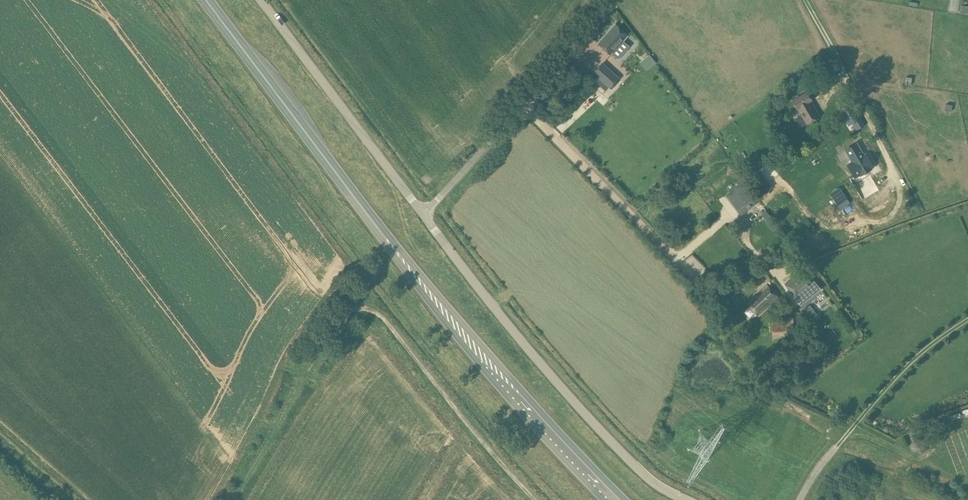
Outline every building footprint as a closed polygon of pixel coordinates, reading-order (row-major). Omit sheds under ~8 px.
[(615,24),(598,43),(611,55),(612,53),(618,59),(629,46),(624,41),(628,36),(615,24)] [(650,55),(646,58),(653,66),(656,63),(650,55)] [(610,87),(619,78),(602,63),(594,73),(610,87)] [(812,100),(807,92),(792,101),(797,110),(800,108),(809,122),(819,116),(810,101),(812,100)] [(849,125),(856,122),(849,105),(841,108),(849,125)] [(848,164),(855,177),(872,167),(865,154),(863,155),(856,144),(846,150),(853,161),(848,164)] [(758,200),(748,187),(745,190),(743,187),(728,198),(741,215),(756,204),(755,203),(758,200)] [(768,210),(763,213),(774,230),(779,227),(768,210)] [(804,268),(785,283),(796,296),(795,297),(800,304),(820,288),(804,268)] [(780,298),(769,283),(747,303),(746,303),(757,316),(770,304),(771,306),(780,298)] [(811,307),(804,313),(812,323),(819,318),(811,307)] [(786,322),(772,323),(772,334),(787,333),(787,328),(795,328),(794,318),(786,318),(786,322)] [(928,449),(920,433),(911,438),(915,447),(916,446),(920,453),(928,449)]
